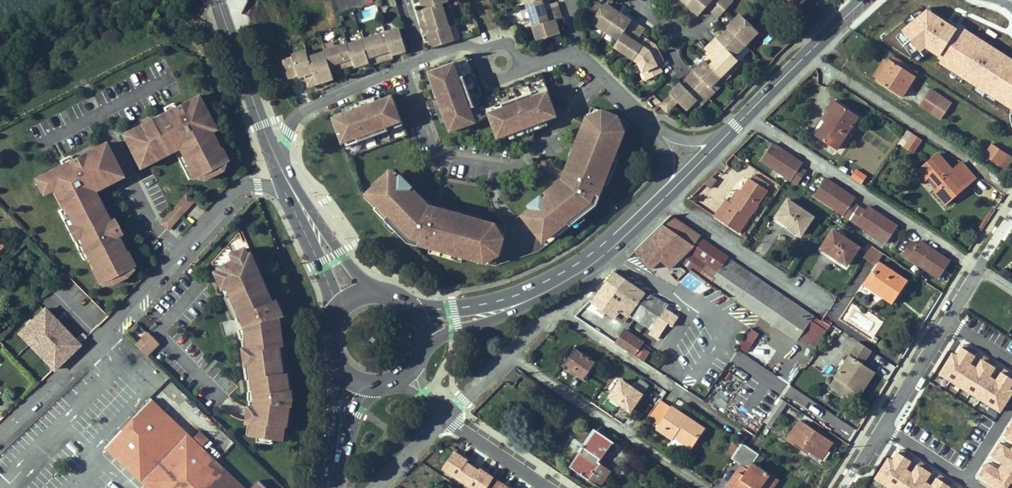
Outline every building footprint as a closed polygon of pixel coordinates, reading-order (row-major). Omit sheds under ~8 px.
[(425,11),(432,33),(428,35),(433,49),(454,42),(450,28),(447,29),(439,6),(448,4),(447,0),(422,0),(425,11)] [(538,41),(560,34),(556,21),(549,23),(542,0),(543,0),(526,0),(528,5),(526,5),(535,27),(534,27),(538,41)] [(719,18),(731,4),(727,0),(683,0),(699,15),(707,7),(719,18)] [(639,62),(648,80),(662,73),(658,65),(662,62),(657,51),(658,50),(656,46),(646,39),(643,44),(639,40),(645,30),(606,4),(604,7),(597,2),(586,18),(594,23),(620,40),(616,47),(639,62)] [(883,42),(967,93),(974,83),(969,77),(983,68),(997,76),(990,87),(995,94),(992,92),(983,99),(1003,111),(1011,98),(1011,62),(996,52),(988,40),(995,28),(975,42),(973,45),(962,29),(925,7),(889,32),(883,42)] [(669,114),(680,103),(687,110),(697,100),(702,105),(715,91),(711,87),(738,60),(734,56),(758,33),(741,16),(728,28),(729,29),(719,40),(717,38),(706,50),(716,61),(711,66),(705,61),(682,84),(681,84),(671,94),(661,105),(669,114)] [(407,50),(400,29),(386,33),(387,36),(365,42),(364,40),(326,50),(328,55),(312,61),(308,50),(293,54),(293,57),(284,60),(291,79),(299,77),(300,78),(311,73),(312,77),(308,78),(311,87),(326,80),(325,77),(328,75),(329,77),(341,72),(338,62),(345,60),(346,66),(355,63),(356,65),(371,61),(370,60),(376,58),(378,61),(394,57),(393,55),(407,50)] [(1001,37),(995,43),(1004,52),(1010,46),(1001,37)] [(877,80),(902,96),(918,72),(892,56),(889,61),(878,78),(877,80)] [(454,58),(427,68),(450,130),(477,120),(471,104),(474,103),(463,73),(460,74),(454,58)] [(878,78),(889,61),(883,58),(873,75),(878,78)] [(920,104),(932,113),(937,106),(938,107),(945,98),(931,88),(920,104)] [(503,107),(486,113),(496,140),(559,117),(549,89),(533,96),(532,93),(502,104),(503,107)] [(394,94),(332,117),(342,144),(358,138),(359,141),(389,130),(388,127),(404,121),(394,94)] [(191,178),(193,176),(224,161),(225,160),(219,148),(218,148),(197,109),(202,106),(196,95),(170,109),(172,112),(167,114),(165,111),(139,124),(142,129),(130,135),(129,133),(122,136),(138,167),(145,163),(143,160),(154,154),(156,158),(166,153),(163,147),(174,141),(186,164),(185,165),(191,178)] [(816,135),(837,148),(858,116),(834,100),(827,111),(831,113),(825,121),(816,135)] [(393,169),(364,197),(410,243),(431,249),(430,253),(456,260),(457,256),(496,267),(540,252),(598,206),(630,123),(591,108),(563,182),(507,227),(429,206),(393,169)] [(831,113),(827,111),(821,118),(825,121),(831,113)] [(921,138),(913,133),(904,147),(912,153),(921,138)] [(97,282),(99,281),(131,265),(132,264),(125,252),(124,253),(115,235),(110,229),(97,201),(93,204),(87,192),(91,190),(99,186),(99,184),(110,178),(111,181),(121,176),(104,143),(94,148),(96,152),(84,159),(81,154),(67,162),(68,164),(63,166),(62,164),(34,179),(42,194),(51,189),(62,209),(63,208),(82,244),(80,244),(92,269),(91,270),(97,282)] [(761,160),(798,184),(806,171),(800,167),(802,163),(773,144),(761,160)] [(985,155),(1000,165),(1007,153),(992,144),(985,155)] [(1011,158),(1011,157),(1007,153),(1000,165),(1006,168),(1011,158)] [(918,171),(925,180),(929,177),(933,173),(942,184),(939,187),(935,191),(943,200),(963,183),(966,186),(975,178),(962,162),(952,170),(938,154),(918,171)] [(224,161),(193,176),(202,179),(221,170),(224,161)] [(933,173),(929,177),(939,187),(942,184),(933,173)] [(769,184),(754,174),(751,180),(766,190),(769,184)] [(706,184),(710,188),(716,180),(712,176),(706,184)] [(814,195),(886,242),(898,226),(868,206),(865,210),(852,202),(855,197),(825,178),(814,195)] [(738,232),(767,190),(766,190),(751,180),(750,179),(740,192),(732,204),(729,201),(726,199),(715,216),(738,232)] [(966,186),(963,183),(943,200),(946,203),(966,186)] [(740,192),(737,189),(729,201),(732,204),(740,192)] [(813,216),(788,199),(777,215),(791,225),(790,226),(801,234),(813,216)] [(178,202),(163,218),(171,225),(186,208),(178,202)] [(663,256),(689,230),(685,227),(687,225),(670,214),(634,251),(639,256),(648,265),(651,268),(663,256)] [(171,225),(163,218),(160,222),(167,229),(171,225)] [(687,273),(687,272),(699,274),(774,325),(775,324),(791,301),(689,230),(663,256),(667,255),(678,263),(676,265),(687,273)] [(859,247),(833,230),(823,246),(836,255),(836,257),(847,264),(859,247)] [(903,253),(939,278),(950,261),(921,241),(918,245),(911,241),(903,253)] [(879,250),(872,245),(865,255),(872,260),(879,250)] [(252,435),(284,440),(286,427),(288,427),(291,406),(293,406),(294,397),(293,389),(291,389),(289,373),(285,373),(281,346),(284,345),(280,316),(284,316),(281,307),(279,303),(277,299),(273,301),(252,252),(249,253),(246,247),(232,253),(235,260),(219,267),(220,268),(228,287),(245,326),(248,347),(251,365),(256,399),(255,406),(253,425),(252,435)] [(627,258),(641,272),(648,265),(639,256),(634,251),(627,258)] [(876,267),(880,269),(870,284),(885,294),(883,297),(893,303),(907,280),(880,262),(876,267)] [(124,276),(132,268),(131,265),(99,281),(100,284),(111,283),(124,276)] [(866,281),(870,284),(880,269),(876,267),(866,281)] [(228,287),(220,268),(214,270),(223,290),(228,287)] [(1002,268),(998,274),(1007,279),(1010,274),(1002,268)] [(645,307),(673,326),(675,323),(689,332),(692,326),(666,308),(669,305),(646,293),(615,272),(607,282),(638,302),(645,307)] [(688,273),(681,283),(693,290),(699,280),(688,273)] [(622,323),(638,302),(607,282),(592,302),(622,323)] [(791,301),(775,324),(787,333),(803,309),(791,301)] [(45,306),(17,333),(54,372),(82,344),(81,343),(76,338),(45,306)] [(619,328),(611,340),(633,355),(641,342),(619,328)] [(751,329),(738,349),(747,354),(760,334),(751,329)] [(148,331),(135,345),(148,357),(161,344),(148,331)] [(82,333),(76,338),(81,343),(87,337),(82,333)] [(939,378),(1000,415),(1011,396),(1011,380),(998,371),(999,371),(979,358),(978,359),(958,346),(939,378)] [(251,365),(248,347),(242,348),(245,366),(251,365)] [(564,364),(574,372),(577,368),(587,375),(595,363),(574,349),(564,364)] [(867,357),(854,349),(836,376),(861,393),(874,373),(862,364),(867,357)] [(880,376),(889,382),(897,367),(888,362),(880,376)] [(584,379),(587,375),(577,368),(574,372),(584,379)] [(641,395),(621,381),(609,397),(630,412),(641,395)] [(188,432),(152,398),(105,448),(141,482),(188,432)] [(786,404),(780,400),(765,422),(771,426),(786,404)] [(253,425),(255,406),(250,405),(247,424),(253,425)] [(670,407),(659,425),(665,430),(663,432),(673,440),(675,437),(692,448),(704,430),(670,407)] [(1011,420),(1001,440),(999,439),(988,461),(986,460),(975,482),(987,487),(1011,487),(1011,420)] [(789,437),(804,447),(806,444),(820,455),(826,446),(828,448),(831,443),(813,430),(811,433),(807,430),(808,428),(799,421),(789,437)] [(919,441),(935,451),(944,437),(927,427),(919,441)] [(188,432),(141,482),(147,487),(246,487),(203,446),(209,440),(200,430),(193,438),(188,432)] [(572,468),(599,487),(599,486),(610,471),(598,462),(611,444),(595,432),(585,446),(583,445),(581,447),(584,450),(572,468)] [(742,444),(736,440),(733,444),(739,448),(742,444)] [(71,441),(66,446),(74,453),(78,449),(71,441)] [(738,472),(727,487),(764,487),(766,485),(770,487),(773,487),(778,481),(753,463),(759,455),(747,447),(742,444),(739,448),(733,457),(731,459),(742,466),(748,470),(744,476),(738,472)] [(733,457),(739,448),(733,444),(727,452),(733,457)] [(821,459),(828,448),(826,446),(820,455),(806,444),(804,447),(821,459)] [(873,484),(879,487),(951,487),(933,477),(934,476),(914,464),(893,451),(873,484)] [(454,452),(443,468),(473,487),(487,487),(493,478),(480,469),(478,471),(466,463),(468,461),(454,452)] [(466,463),(478,471),(480,469),(468,461),(466,463)] [(742,466),(738,472),(744,476),(748,470),(742,466)]
